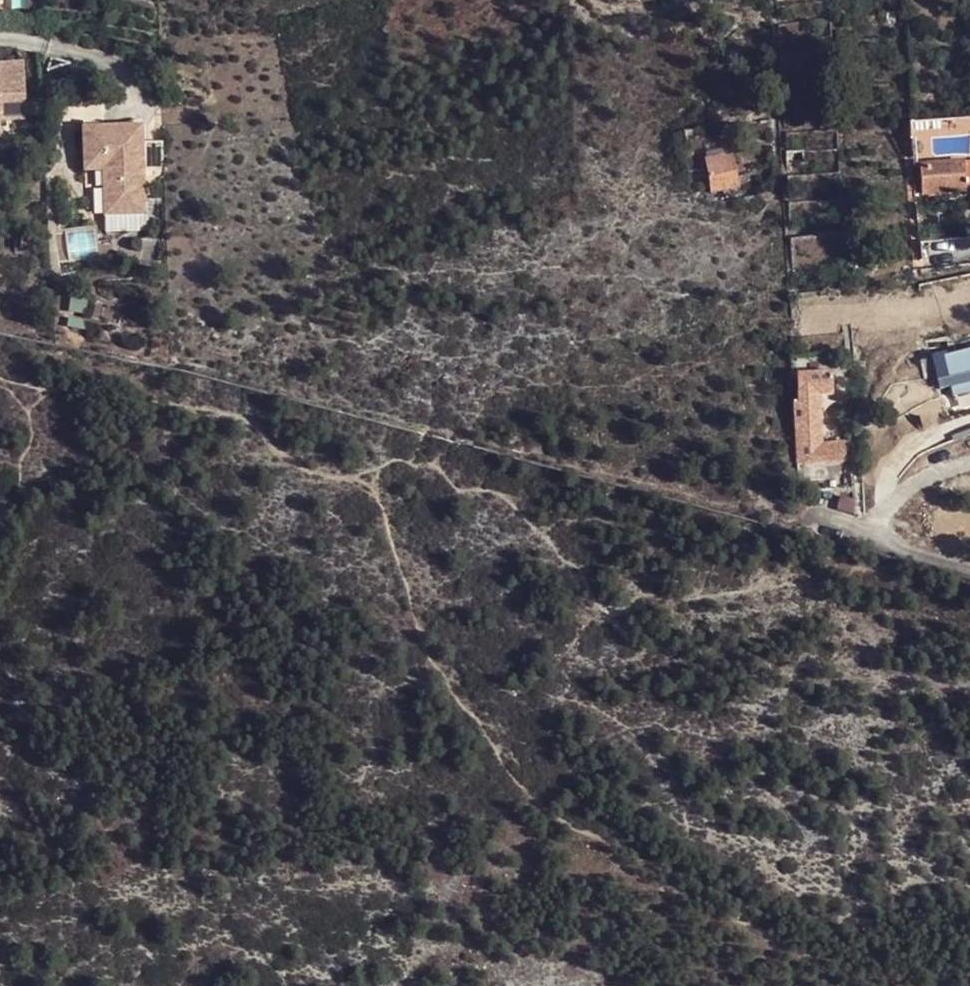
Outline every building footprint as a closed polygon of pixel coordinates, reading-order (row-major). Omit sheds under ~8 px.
[(903,30),(893,30),(895,39),(903,38),(903,30)] [(28,116),(23,65),(0,66),(0,117),(28,116)] [(139,126),(81,127),(82,162),(106,160),(107,185),(100,185),(101,210),(142,209),(139,126)] [(729,140),(701,147),(710,179),(737,173),(729,140)] [(686,159),(688,169),(702,166),(700,156),(686,159)] [(106,160),(82,162),(82,168),(100,167),(100,185),(107,185),(106,160)] [(924,190),(968,190),(967,161),(923,163),(924,190)] [(969,392),(969,349),(944,356),(954,396),(969,392)] [(831,376),(796,376),(797,407),(793,407),(798,465),(846,462),(845,442),(820,443),(817,398),(831,398),(831,376)] [(840,497),(837,510),(855,516),(854,500),(840,497)]
